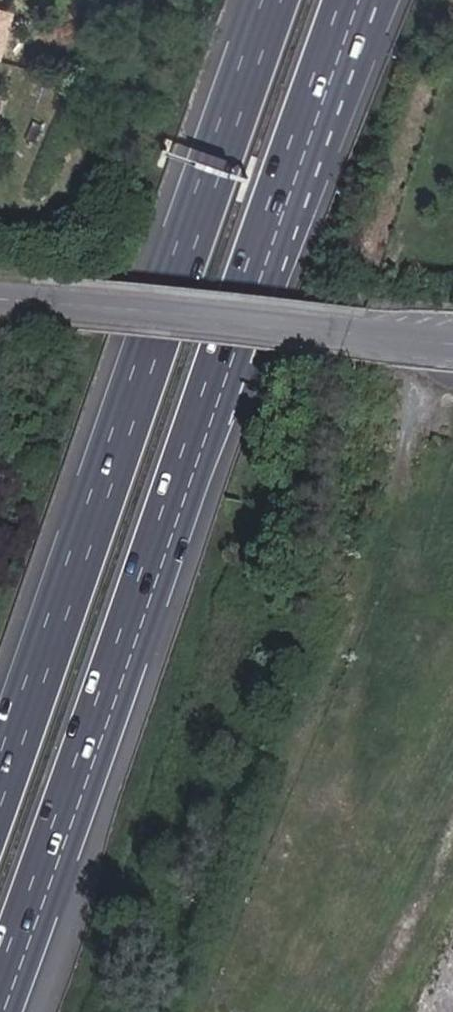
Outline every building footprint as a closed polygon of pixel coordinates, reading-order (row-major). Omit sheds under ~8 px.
[(1,62),(15,15),(0,11),(0,61),(1,62)]
